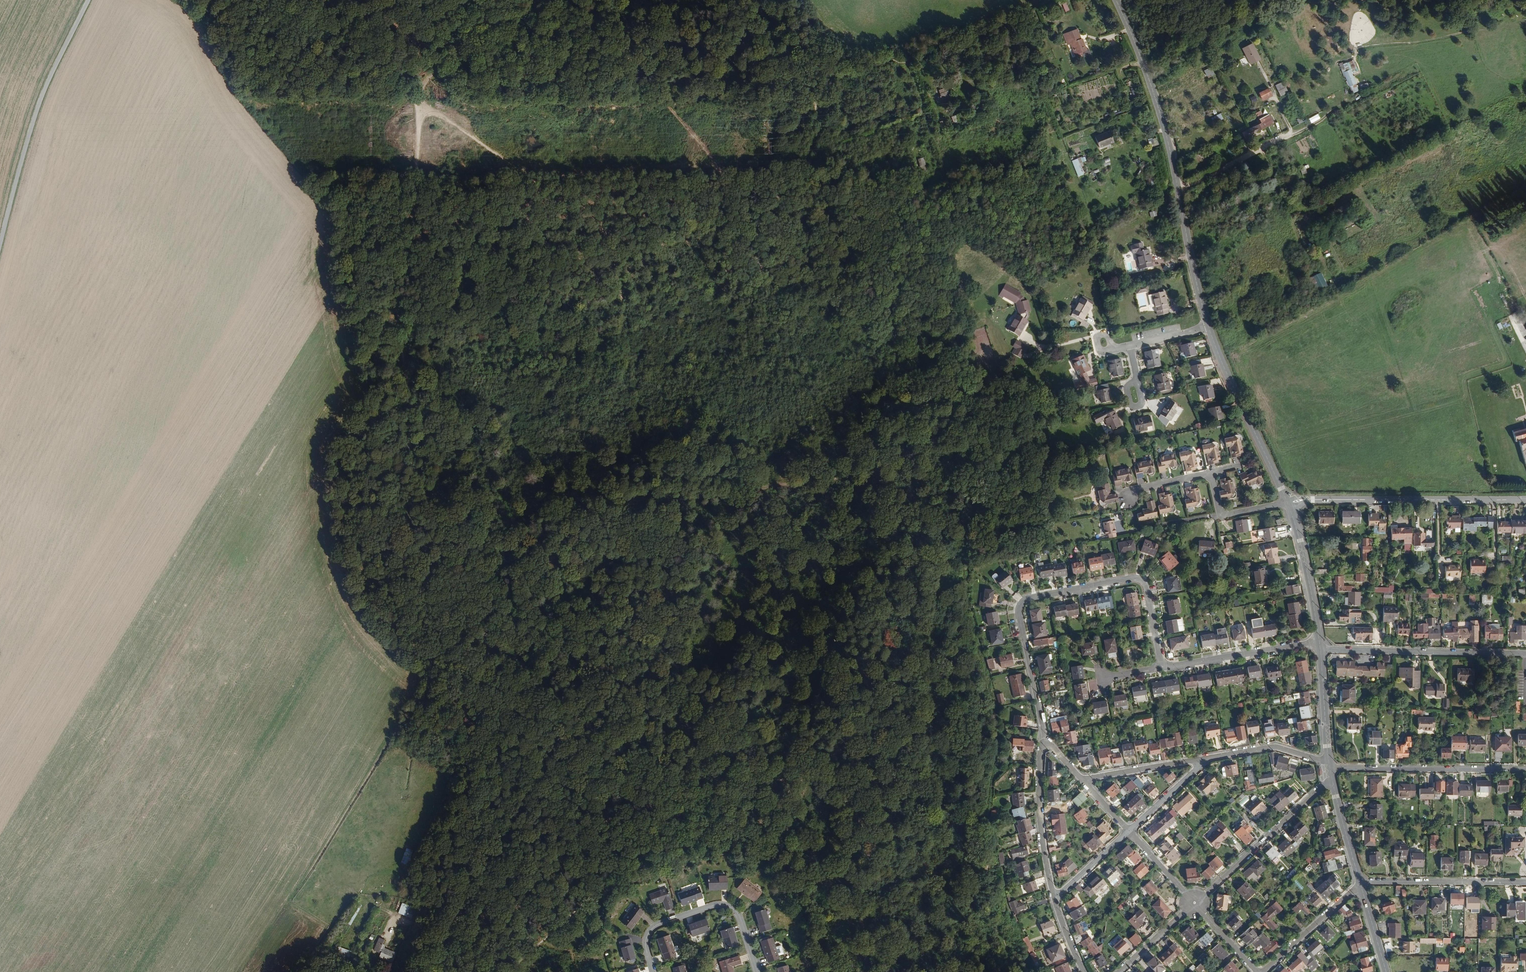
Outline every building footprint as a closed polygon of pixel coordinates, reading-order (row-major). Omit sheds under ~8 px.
[(1066,0),(1054,0),(1055,3),(1062,1),(1066,11),(1070,10),(1066,0)] [(1037,14),(1051,10),(1050,6),(1036,10),(1037,14)] [(1078,39),(1075,29),(1061,34),(1065,45),(1068,44),(1069,47),(1072,46),(1073,50),(1071,51),(1073,57),(1079,55),(1080,57),(1088,54),(1086,49),(1084,50),(1080,39),(1078,39)] [(1252,42),(1241,48),(1250,64),(1260,59),(1252,42)] [(1211,67),(1204,70),(1208,78),(1215,74),(1211,67)] [(1349,69),(1343,72),(1349,86),(1355,83),(1349,69)] [(1286,92),(1280,82),(1273,85),(1278,96),(1286,92)] [(1269,96),(1265,88),(1255,93),(1259,100),(1269,96)] [(948,100),(947,96),(949,95),(947,91),(940,93),(941,95),(937,97),(940,103),(948,100)] [(1220,113),(1211,118),(1213,123),(1223,119),(1220,113)] [(963,120),(960,114),(953,116),(954,117),(952,118),(954,123),(963,120)] [(1272,123),(1268,115),(1267,116),(1266,114),(1260,117),(1260,115),(1256,117),(1256,118),(1259,123),(1261,122),(1264,127),(1272,123)] [(1252,133),(1264,127),(1261,122),(1259,123),(1256,118),(1255,119),(1258,124),(1245,130),(1248,137),(1253,135),(1252,133)] [(1111,142),(1107,131),(1092,137),(1096,148),(1111,142)] [(1156,137),(1148,139),(1149,145),(1157,143),(1156,137)] [(1251,147),(1247,139),(1242,142),(1246,150),(1251,147)] [(926,171),(922,157),(917,159),(921,172),(926,171)] [(1076,159),(1075,158),(1069,161),(1075,177),(1081,174),(1079,167),(1076,159)] [(1095,180),(1093,173),(1097,172),(1096,170),(1089,173),(1090,175),(1089,175),(1092,181),(1095,180)] [(1149,267),(1146,249),(1141,250),(1139,242),(1131,244),(1131,245),(1128,246),(1130,253),(1133,253),(1137,270),(1149,267)] [(1321,273),(1311,277),(1318,293),(1328,289),(1321,273)] [(1028,312),(1025,300),(1021,301),(1020,297),(1018,295),(1018,293),(1003,284),(996,296),(1001,298),(1002,296),(1013,303),(1013,302),(1014,303),(1017,313),(1016,315),(1013,320),(1012,319),(1005,330),(1017,337),(1026,321),(1024,320),(1026,316),(1025,313),(1028,312)] [(1166,309),(1162,292),(1150,294),(1153,312),(1155,312),(1155,316),(1166,313),(1165,309),(1166,309)] [(1085,299),(1080,296),(1076,303),(1078,305),(1081,300),(1084,302),(1085,299)] [(1079,320),(1090,302),(1085,299),(1084,302),(1081,300),(1078,305),(1076,303),(1070,314),(1079,320)] [(1083,330),(1086,324),(1079,320),(1070,314),(1068,316),(1078,322),(1076,326),(1083,330)] [(1023,353),(1015,348),(1019,342),(1016,340),(1012,346),(1014,347),(1011,353),(1020,358),(1023,353)] [(1024,353),(1028,347),(1019,342),(1015,348),(1023,353),(1024,353)] [(1192,356),(1190,348),(1192,347),(1191,343),(1178,346),(1180,353),(1183,353),(1184,358),(1192,356)] [(1158,367),(1155,355),(1152,356),(1151,350),(1143,352),(1145,361),(1143,361),(1145,369),(1158,367)] [(1086,371),(1082,363),(1083,362),(1080,355),(1068,360),(1078,382),(1072,383),(1074,391),(1092,387),(1095,386),(1093,378),(1085,380),(1082,373),(1086,371)] [(1119,367),(1117,359),(1106,361),(1107,365),(1106,365),(1107,373),(1110,372),(1112,378),(1120,376),(1118,367),(1119,367)] [(958,375),(955,365),(949,367),(951,377),(958,375)] [(1201,378),(1199,369),(1201,369),(1200,365),(1199,365),(1189,367),(1187,367),(1189,375),(1192,374),(1193,380),(1201,378)] [(1168,390),(1165,378),(1162,379),(1161,374),(1153,375),(1155,384),(1153,385),(1155,392),(1168,390)] [(1106,393),(1105,384),(1095,386),(1092,387),(1094,399),(1098,398),(1099,404),(1107,402),(1105,393),(1106,393)] [(1210,399),(1208,390),(1210,390),(1209,386),(1196,388),(1197,396),(1201,395),(1202,401),(1210,399)] [(1168,421),(1174,412),(1171,410),(1174,405),(1167,401),(1162,408),(1161,408),(1157,414),(1168,421)] [(1217,411),(1218,411),(1218,407),(1205,409),(1206,417),(1210,417),(1211,422),(1219,420),(1217,411)] [(1118,426),(1114,417),(1115,417),(1112,410),(1100,415),(1099,412),(1090,417),(1093,423),(1102,419),(1105,426),(1108,424),(1110,429),(1118,426)] [(1149,426),(1147,418),(1139,420),(1139,418),(1130,420),(1133,433),(1144,430),(1144,427),(1149,426)] [(1519,431),(1519,429),(1516,430),(1525,466),(1525,429),(1519,431)] [(1242,453),(1240,442),(1240,441),(1240,438),(1240,437),(1238,436),(1237,435),(1236,435),(1234,436),(1233,437),(1224,439),(1226,447),(1228,447),(1230,446),(1231,451),(1229,451),(1231,458),(1237,457),(1237,454),(1239,454),(1242,453)] [(1219,460),(1217,449),(1217,448),(1218,447),(1218,446),(1217,444),(1216,443),(1215,442),(1213,442),(1212,442),(1209,444),(1201,446),(1203,454),(1206,454),(1207,453),(1208,458),(1207,458),(1208,465),(1215,464),(1214,461),(1216,461),(1219,460)] [(1197,467),(1194,456),(1195,453),(1195,452),(1194,451),(1192,449),(1190,449),(1189,449),(1187,451),(1178,453),(1180,461),(1183,461),(1184,460),(1185,465),(1184,465),(1186,472),(1192,471),(1191,468),(1194,467),(1197,467)] [(1176,466),(1174,454),(1159,457),(1159,460),(1156,461),(1159,473),(1165,471),(1164,468),(1170,467),(1172,470),(1174,470),(1175,469),(1176,468),(1176,466)] [(1154,473),(1151,460),(1136,463),(1137,466),(1134,467),(1136,479),(1143,478),(1142,475),(1147,473),(1149,475),(1150,476),(1152,475),(1153,474),(1154,473)] [(1132,482),(1129,468),(1114,472),(1115,474),(1112,475),(1114,487),(1121,486),(1120,483),(1125,481),(1126,483),(1129,484),(1130,483),(1131,483),(1132,482)] [(1264,481),(1259,470),(1248,475),(1246,471),(1240,474),(1246,486),(1248,484),(1250,487),(1258,483),(1258,484),(1260,485),(1262,486),(1264,485),(1264,484),(1265,483),(1264,481)] [(1235,490),(1233,479),(1230,480),(1228,480),(1227,478),(1221,479),(1222,486),(1223,486),(1224,490),(1223,491),(1220,491),(1222,500),(1230,497),(1231,498),(1233,498),(1235,498),(1237,496),(1237,493),(1236,492),(1235,490)] [(1115,501),(1113,492),(1108,494),(1106,482),(1096,484),(1097,489),(1095,490),(1097,499),(1096,500),(1097,503),(1098,505),(1099,505),(1101,505),(1102,505),(1104,504),(1115,501)] [(1197,498),(1194,487),(1192,488),(1189,489),(1188,486),(1182,487),(1183,494),(1185,494),(1186,498),(1184,499),(1181,499),(1183,508),(1192,506),(1193,506),(1194,507),(1196,507),(1197,506),(1198,504),(1199,503),(1199,500),(1197,498)] [(1170,504),(1168,493),(1165,494),(1162,494),(1162,492),(1156,493),(1157,500),(1158,500),(1159,504),(1158,504),(1155,505),(1157,514),(1166,512),(1168,512),(1171,511),(1172,510),(1172,508),(1172,506),(1170,504)] [(1154,517),(1150,500),(1143,502),(1145,509),(1142,510),(1143,512),(1140,513),(1134,514),(1136,521),(1154,517)] [(1333,512),(1319,512),(1319,524),(1333,524),(1333,512)] [(1342,512),(1342,524),(1359,524),(1359,512),(1342,512)] [(1385,529),(1385,514),(1381,514),(1380,520),(1378,520),(1378,517),(1375,517),(1376,514),(1368,514),(1368,525),(1373,525),(1374,528),(1379,528),(1379,529),(1385,529)] [(1460,528),(1459,516),(1455,516),(1455,517),(1452,517),(1446,517),(1446,525),(1448,525),(1448,529),(1455,529),(1455,528),(1460,528)] [(1244,519),(1244,518),(1233,520),(1235,532),(1245,531),(1244,519)] [(1472,530),(1476,530),(1476,527),(1485,527),(1485,523),(1486,518),(1463,518),(1463,531),(1470,531),(1472,530)] [(1112,537),(1109,520),(1098,522),(1101,535),(1104,534),(1105,538),(1110,537),(1112,537)] [(1525,534),(1525,521),(1511,521),(1511,522),(1511,533),(1511,534),(1525,534)] [(1511,533),(1511,522),(1497,522),(1497,533),(1511,533)] [(1272,535),(1271,527),(1256,529),(1258,537),(1261,536),(1262,541),(1277,538),(1276,534),(1272,535)] [(1411,544),(1411,529),(1403,529),(1403,528),(1395,529),(1391,529),(1391,540),(1403,540),(1403,544),(1411,544)] [(1432,547),(1432,540),(1424,540),(1424,534),(1414,534),(1414,536),(1414,539),(1414,546),(1424,546),(1424,547),(1432,547)] [(1132,550),(1131,539),(1115,542),(1117,552),(1132,550)] [(1156,544),(1142,539),(1138,550),(1152,555),(1156,544)] [(1371,554),(1371,546),(1369,546),(1369,543),(1372,543),(1372,539),(1363,539),(1363,561),(1369,561),(1369,554),(1371,554)] [(1211,553),(1212,541),(1196,540),(1195,551),(1211,553)] [(1275,556),(1274,551),(1273,552),(1273,548),(1275,548),(1274,542),(1260,544),(1262,553),(1263,553),(1264,558),(1266,558),(1266,564),(1277,562),(1276,556),(1275,556)] [(1112,563),(1110,552),(1098,555),(1098,556),(1100,565),(1112,563)] [(1174,564),(1164,552),(1155,559),(1165,572),(1174,564)] [(1100,565),(1098,556),(1085,558),(1088,570),(1100,567),(1100,565)] [(1479,560),(1470,560),(1471,573),(1485,573),(1485,561),(1479,561),(1479,560)] [(1081,571),(1080,561),(1074,562),(1068,563),(1070,573),(1081,571)] [(1064,573),(1062,562),(1049,564),(1051,574),(1051,576),(1055,575),(1055,574),(1064,573)] [(1049,564),(1049,563),(1036,565),(1038,577),(1051,574),(1049,564)] [(1449,567),(1445,567),(1445,577),(1451,577),(1460,577),(1460,565),(1449,566),(1449,567)] [(1029,579),(1027,567),(1014,570),(1016,581),(1029,579)] [(1264,582),(1261,567),(1250,569),(1252,584),(1264,582)] [(1000,589),(1010,581),(1003,572),(996,578),(992,580),(1000,589)] [(1351,592),(1351,586),(1343,586),(1343,578),(1335,577),(1335,592),(1348,592),(1351,592)] [(1175,592),(1173,579),(1163,581),(1165,593),(1175,592)] [(1296,592),(1294,584),(1282,586),(1284,595),(1296,592)] [(994,603),(995,595),(991,594),(991,589),(983,588),(982,592),(979,592),(978,599),(981,599),(981,602),(988,603),(994,603)] [(1136,603),(1134,592),(1123,593),(1125,605),(1136,603)] [(1360,606),(1360,592),(1351,592),(1348,592),(1348,606),(1360,606)] [(1413,602),(1413,593),(1412,593),(1411,593),(1405,593),(1405,602),(1413,602)] [(1492,602),(1492,595),(1482,594),(1482,605),(1486,605),(1486,602),(1492,602)] [(1107,606),(1105,596),(1093,598),(1095,608),(1107,606)] [(1095,608),(1093,598),(1081,600),(1083,610),(1095,608)] [(1177,613),(1175,603),(1177,603),(1176,598),(1169,599),(1169,601),(1163,601),(1166,615),(1177,613)] [(1297,613),(1295,601),(1285,603),(1287,615),(1297,613)] [(1076,613),(1074,603),(1063,605),(1064,614),(1065,616),(1076,613)] [(1137,615),(1136,603),(1125,605),(1127,617),(1137,615)] [(1063,605),(1062,604),(1051,606),(1053,616),(1064,614),(1063,605)] [(1039,619),(1037,608),(1027,610),(1029,621),(1039,619)] [(1398,620),(1398,608),(1383,608),(1383,610),(1383,619),(1393,620),(1398,620)] [(1360,617),(1361,610),(1343,609),(1343,614),(1339,613),(1339,621),(1345,621),(1345,623),(1354,623),(1354,617),(1360,617)] [(996,622),(994,611),(983,613),(986,624),(996,622)] [(1300,626),(1297,613),(1287,615),(1286,615),(1288,628),(1300,626)] [(1180,632),(1178,620),(1162,623),(1164,635),(1180,632)] [(1478,643),(1477,631),(1478,631),(1478,621),(1471,621),(1470,622),(1470,626),(1471,627),(1473,627),(1473,631),(1470,631),(1470,629),(1458,629),(1458,638),(1469,638),(1469,643),(1478,643)] [(1043,634),(1040,622),(1030,624),(1032,636),(1043,634)] [(1458,629),(1458,622),(1452,622),(1452,626),(1452,629),(1446,629),(1444,629),(1444,638),(1448,638),(1452,638),(1452,640),(1453,642),(1458,642),(1458,629)] [(1409,634),(1409,624),(1398,624),(1398,634),(1409,634)] [(1428,637),(1427,624),(1417,625),(1417,632),(1413,632),(1413,638),(1428,637)] [(1139,637),(1137,625),(1127,627),(1129,639),(1139,637)] [(1239,640),(1236,625),(1231,626),(1231,631),(1226,632),(1228,642),(1239,640)] [(1272,636),(1271,625),(1259,627),(1261,638),(1272,636)] [(1502,640),(1502,631),(1499,631),(1499,625),(1490,625),(1490,626),(1484,626),(1484,639),(1489,639),(1489,640),(1502,640)] [(1428,629),(1429,640),(1439,639),(1439,626),(1432,626),(1432,629),(1428,629)] [(1261,638),(1259,627),(1247,629),(1249,640),(1261,638)] [(1517,627),(1517,633),(1511,633),(1511,643),(1517,643),(1518,640),(1521,640),(1521,639),(1525,639),(1525,640),(1525,627),(1517,627)] [(1000,641),(998,628),(988,630),(988,633),(990,643),(1000,641)] [(1372,639),(1372,628),(1353,628),(1353,633),(1355,633),(1355,640),(1362,640),(1362,639),(1372,639)] [(1225,642),(1223,632),(1214,634),(1211,634),(1212,644),(1225,642)] [(1212,644),(1211,634),(1211,633),(1198,635),(1200,646),(1212,644)] [(1185,647),(1183,636),(1167,639),(1168,649),(1185,647)] [(1113,651),(1110,639),(1100,641),(1103,657),(1109,660),(1109,652),(1113,651)] [(1094,653),(1092,646),(1090,647),(1090,643),(1077,645),(1079,655),(1094,653)] [(1015,664),(1014,660),(1012,660),(1011,654),(999,657),(1001,667),(1015,664)] [(1044,656),(1044,655),(1033,658),(1037,675),(1048,673),(1045,662),(1044,656)] [(994,663),(993,658),(987,659),(990,670),(995,668),(995,667),(994,663)] [(1305,672),(1303,660),(1292,663),(1294,674),(1305,672)] [(1362,673),(1362,667),(1355,667),(1355,663),(1337,662),(1336,676),(1365,676),(1365,673),(1362,673)] [(1384,677),(1385,663),(1377,663),(1377,668),(1370,667),(1370,673),(1367,673),(1367,676),(1384,677)] [(1080,677),(1078,666),(1068,668),(1070,679),(1080,677)] [(1257,677),(1255,666),(1244,668),(1246,679),(1257,677)] [(1277,677),(1276,666),(1263,668),(1264,678),(1277,677)] [(1400,668),(1399,678),(1411,678),(1410,688),(1419,688),(1420,672),(1413,672),(1413,669),(1400,668)] [(1240,681),(1238,669),(1225,671),(1227,683),(1240,681)] [(1457,669),(1457,681),(1466,682),(1466,683),(1473,683),(1474,670),(1457,669)] [(1227,683),(1225,671),(1212,673),(1214,686),(1227,683)] [(1307,684),(1305,672),(1294,674),(1297,686),(1307,684)] [(1023,695),(1018,674),(1007,676),(1012,698),(1023,695)] [(1208,685),(1206,674),(1193,676),(1194,685),(1195,687),(1208,685)] [(1194,685),(1193,676),(1181,678),(1182,687),(1194,685)] [(1049,689),(1047,680),(1044,680),(1043,678),(1039,678),(1041,691),(1049,689)] [(1176,690),(1174,679),(1161,681),(1163,693),(1176,690)] [(1163,693),(1161,681),(1148,683),(1150,695),(1160,693),(1163,693)] [(1084,698),(1082,684),(1071,686),(1074,700),(1084,698)] [(1426,687),(1426,695),(1436,695),(1436,698),(1443,698),(1444,685),(1437,685),(1436,687),(1426,687)] [(1144,701),(1142,686),(1128,688),(1131,703),(1144,701)] [(1342,686),(1342,702),(1354,703),(1355,693),(1356,693),(1356,690),(1355,690),(1355,686),(1342,686)] [(1308,703),(1307,696),(1309,696),(1308,691),(1293,694),(1294,699),(1298,698),(1300,698),(1301,704),(1308,703)] [(1123,705),(1121,695),(1110,697),(1111,707),(1123,705)] [(1104,712),(1102,701),(1089,704),(1091,715),(1104,712)] [(1306,713),(1304,706),(1296,708),(1298,719),(1309,717),(1308,713),(1306,713)] [(1026,720),(1026,716),(1015,715),(1013,725),(1026,727),(1027,722),(1026,722),(1026,720)] [(1153,723),(1153,721),(1151,721),(1150,718),(1143,719),(1144,727),(1147,726),(1146,724),(1151,723),(1151,724),(1153,723)] [(1434,727),(1434,718),(1418,718),(1418,730),(1424,730),(1424,731),(1431,731),(1432,728),(1432,726),(1434,727)] [(1348,719),(1347,729),(1360,730),(1360,719),(1348,719)] [(1069,732),(1066,720),(1062,721),(1050,723),(1053,733),(1061,731),(1062,733),(1063,732),(1069,732)] [(1258,731),(1257,721),(1246,723),(1248,733),(1258,731)] [(1305,725),(1304,721),(1296,722),(1298,731),(1310,728),(1309,725),(1305,725)] [(1289,734),(1288,723),(1280,724),(1277,724),(1279,736),(1289,734)] [(1219,734),(1218,724),(1204,726),(1206,738),(1212,737),(1211,736),(1215,735),(1219,734)] [(1246,739),(1243,726),(1235,727),(1236,731),(1235,731),(1227,733),(1227,730),(1225,730),(1226,742),(1237,739),(1238,741),(1246,739)] [(1275,736),(1273,726),(1263,728),(1265,738),(1275,736)] [(1197,742),(1195,728),(1186,729),(1189,744),(1197,742)] [(1077,743),(1074,731),(1069,732),(1063,732),(1064,738),(1065,738),(1066,744),(1073,743),(1077,743)] [(1181,744),(1179,732),(1172,733),(1173,738),(1159,740),(1160,748),(1168,746),(1174,745),(1181,744)] [(1381,745),(1381,732),(1369,732),(1369,745),(1381,745)] [(1518,746),(1525,746),(1525,735),(1518,735),(1518,746)] [(1317,743),(1315,736),(1304,737),(1305,744),(1308,744),(1308,746),(1313,745),(1313,743),(1317,743)] [(1466,750),(1466,742),(1466,738),(1451,737),(1451,749),(1451,750),(1466,750)] [(1408,757),(1408,750),(1406,750),(1406,748),(1407,747),(1411,747),(1411,738),(1406,738),(1405,738),(1405,741),(1406,742),(1406,744),(1404,746),(1400,746),(1400,745),(1396,745),(1396,750),(1396,758),(1402,758),(1402,757),(1408,757)] [(1510,752),(1511,738),(1495,738),(1495,750),(1506,750),(1506,752),(1510,752)] [(1148,749),(1146,739),(1134,741),(1135,751),(1148,749)] [(1484,751),(1484,741),(1479,741),(1479,739),(1471,739),(1471,741),(1470,741),(1470,742),(1470,750),(1469,751),(1484,751)] [(1032,751),(1033,741),(1023,741),(1023,745),(1022,745),(1021,751),(1032,751)] [(1159,753),(1159,747),(1157,748),(1157,743),(1148,745),(1150,755),(1159,753)] [(1090,753),(1089,744),(1080,745),(1073,747),(1074,751),(1077,750),(1078,755),(1090,753)] [(1133,755),(1132,744),(1122,745),(1124,757),(1128,756),(1133,755)] [(1111,754),(1109,748),(1097,750),(1100,764),(1104,764),(1104,762),(1108,761),(1112,761),(1111,754)] [(1451,750),(1451,749),(1443,749),(1441,749),(1441,758),(1451,758),(1451,750)] [(1093,764),(1091,753),(1090,753),(1078,755),(1079,761),(1083,760),(1083,762),(1082,762),(1083,766),(1093,764)] [(1121,762),(1119,753),(1111,754),(1112,761),(1112,764),(1121,762)] [(1285,771),(1289,760),(1286,759),(1282,758),(1278,756),(1275,768),(1285,771)] [(1056,775),(1056,770),(1052,770),(1053,762),(1048,762),(1047,776),(1049,776),(1055,775),(1056,775)] [(1238,774),(1236,764),(1224,767),(1222,767),(1221,769),(1223,776),(1224,776),(1238,774)] [(1294,773),(1296,766),(1290,764),(1288,771),(1294,773)] [(1314,779),(1312,767),(1300,769),(1302,781),(1314,779)] [(1027,788),(1027,781),(1029,779),(1029,768),(1020,768),(1020,774),(1021,774),(1021,777),(1020,778),(1021,780),(1021,781),(1018,781),(1018,786),(1018,787),(1027,788)] [(1256,788),(1252,769),(1249,769),(1249,774),(1250,776),(1248,776),(1248,780),(1245,781),(1244,781),(1246,790),(1256,788)] [(1168,783),(1175,776),(1172,773),(1168,776),(1165,773),(1162,776),(1168,783)] [(1211,792),(1220,784),(1209,773),(1200,782),(1202,784),(1201,785),(1198,788),(1201,792),(1203,790),(1207,794),(1210,792),(1211,792)] [(1273,780),(1272,773),(1257,776),(1259,783),(1273,781),(1273,780)] [(1056,781),(1055,775),(1049,776),(1050,785),(1058,784),(1058,781),(1056,781)] [(1144,776),(1141,778),(1146,786),(1149,784),(1144,776)] [(1071,786),(1077,781),(1073,777),(1067,781),(1071,786)] [(1144,785),(1137,778),(1133,782),(1137,786),(1140,789),(1144,785)] [(1371,780),(1371,797),(1382,797),(1382,779),(1371,780)] [(1128,794),(1137,786),(1133,782),(1131,780),(1122,788),(1126,793),(1128,794)] [(1508,781),(1508,780),(1497,780),(1497,792),(1508,792),(1508,788),(1508,781)] [(1476,781),(1476,792),(1489,792),(1489,782),(1476,781)] [(1120,791),(1113,783),(1105,790),(1112,798),(1120,791)] [(1436,783),(1435,792),(1444,792),(1444,783),(1436,783)] [(1447,783),(1447,795),(1457,795),(1458,783),(1447,783)] [(1154,796),(1159,792),(1152,784),(1144,791),(1150,797),(1153,795),(1154,796)] [(1398,785),(1398,797),(1415,797),(1415,785),(1398,785)] [(1471,796),(1471,786),(1459,786),(1459,796),(1471,796)] [(1289,802),(1297,795),(1290,787),(1283,795),(1289,802)] [(1418,788),(1418,799),(1432,799),(1432,787),(1418,788)] [(1059,801),(1058,789),(1048,790),(1049,802),(1059,801)] [(1025,806),(1023,792),(1012,793),(1014,809),(1022,806),(1025,806)] [(1086,799),(1080,792),(1072,799),(1078,806),(1086,799)] [(1283,795),(1280,792),(1274,796),(1277,799),(1272,804),(1278,811),(1289,802),(1283,795)] [(1184,814),(1198,802),(1189,793),(1178,803),(1177,802),(1173,806),(1181,816),(1184,814)] [(1147,807),(1143,803),(1143,802),(1140,799),(1142,798),(1142,796),(1139,794),(1138,794),(1137,795),(1136,795),(1130,801),(1137,809),(1139,807),(1143,811),(1147,807)] [(1266,808),(1258,798),(1253,802),(1246,808),(1253,815),(1258,811),(1259,809),(1261,811),(1262,812),(1266,808)] [(1137,809),(1130,801),(1124,807),(1131,815),(1137,809)] [(1327,818),(1326,814),(1329,813),(1327,804),(1324,806),(1323,805),(1314,808),(1318,820),(1327,818)] [(1382,805),(1370,805),(1370,819),(1382,819),(1382,805)] [(1024,814),(1022,806),(1014,809),(1011,809),(1014,817),(1019,815),(1021,820),(1028,818),(1027,813),(1024,814)] [(1521,816),(1522,806),(1508,806),(1508,816),(1521,816)] [(1087,815),(1082,808),(1073,815),(1080,824),(1082,822),(1083,823),(1086,821),(1084,818),(1087,815)] [(1175,819),(1167,810),(1165,813),(1166,815),(1164,816),(1171,823),(1175,819)] [(1063,833),(1060,813),(1048,815),(1049,824),(1051,824),(1051,828),(1052,831),(1052,834),(1063,833)] [(1153,840),(1171,823),(1164,816),(1157,822),(1156,822),(1150,827),(1151,829),(1146,833),(1153,840)] [(1031,825),(1028,818),(1021,820),(1017,821),(1018,824),(1017,825),(1019,833),(1030,830),(1029,826),(1031,825)] [(1112,831),(1107,825),(1108,824),(1104,820),(1097,827),(1101,832),(1096,836),(1101,841),(1112,831)] [(1300,835),(1307,829),(1300,821),(1294,828),(1295,829),(1300,835)] [(1221,841),(1230,833),(1220,822),(1217,825),(1219,827),(1215,831),(1213,831),(1211,833),(1211,834),(1206,838),(1215,847),(1217,847),(1220,845),(1220,842),(1219,842),(1221,841)] [(1247,834),(1252,829),(1247,823),(1236,833),(1246,844),(1252,839),(1247,834)] [(1325,832),(1325,829),(1324,827),(1324,826),(1324,825),(1321,825),(1321,823),(1317,823),(1315,832),(1316,834),(1325,832)] [(1033,842),(1030,834),(1037,832),(1036,828),(1032,829),(1030,830),(1019,833),(1018,833),(1022,845),(1033,842)] [(1295,841),(1301,836),(1300,835),(1295,829),(1289,835),(1295,841)] [(1374,829),(1365,829),(1364,845),(1374,845),(1374,829)] [(1180,841),(1183,838),(1178,832),(1175,835),(1180,841)] [(1096,836),(1095,834),(1092,836),(1093,837),(1086,843),(1084,840),(1081,843),(1086,849),(1089,847),(1092,850),(1102,842),(1101,841),(1096,836)] [(1334,844),(1331,835),(1323,837),(1325,847),(1334,844)] [(1430,849),(1430,851),(1438,851),(1438,836),(1430,836),(1430,844),(1430,849)] [(1506,838),(1506,855),(1513,855),(1514,847),(1524,847),(1524,838),(1506,838)] [(1285,856),(1295,848),(1287,839),(1277,847),(1285,856)] [(1173,848),(1166,840),(1159,846),(1164,851),(1163,853),(1165,855),(1173,848)] [(1127,856),(1133,851),(1127,845),(1116,855),(1122,861),(1127,856)] [(1027,854),(1026,846),(1011,850),(1013,859),(1018,858),(1018,856),(1027,854)] [(1394,846),(1394,857),(1401,857),(1400,859),(1406,859),(1406,846),(1394,846)] [(401,863),(408,865),(414,850),(407,847),(401,863)] [(1279,854),(1273,847),(1266,853),(1271,859),(1275,856),(1276,857),(1279,854)] [(1171,863),(1179,855),(1173,848),(1165,855),(1171,863)] [(1340,855),(1339,851),(1337,852),(1337,849),(1324,853),(1325,859),(1340,855)] [(1142,859),(1134,850),(1133,851),(1127,856),(1135,865),(1142,859)] [(1502,859),(1502,850),(1491,850),(1491,861),(1496,861),(1496,859),(1498,859),(1502,859)] [(1370,856),(1371,867),(1382,866),(1380,852),(1371,853),(1371,856),(1370,856)] [(1468,857),(1468,852),(1460,852),(1460,863),(1464,863),(1468,863),(1468,857)] [(1410,853),(1410,867),(1423,867),(1423,853),(1410,853)] [(1487,865),(1487,855),(1475,855),(1475,865),(1487,865)] [(1215,870),(1223,864),(1216,856),(1209,863),(1215,870)] [(1067,874),(1076,866),(1069,858),(1064,863),(1055,865),(1058,876),(1067,874)] [(1451,870),(1452,858),(1441,858),(1441,870),(1451,870)] [(1030,874),(1026,859),(1015,863),(1016,866),(1020,878),(1030,874)] [(1253,878),(1264,868),(1257,861),(1243,873),(1247,879),(1251,876),(1253,878)] [(1342,868),(1340,864),(1335,865),(1334,861),(1322,863),(1325,873),(1342,868)] [(1148,870),(1145,866),(1142,863),(1133,871),(1140,878),(1148,870)] [(1115,877),(1119,874),(1114,868),(1112,866),(1103,874),(1110,882),(1115,877)] [(1125,875),(1116,866),(1114,868),(1119,874),(1123,877),(1125,875)] [(1207,879),(1215,872),(1210,866),(1201,873),(1207,879)] [(1200,880),(1199,872),(1196,872),(1195,868),(1186,869),(1187,881),(1200,880)] [(1044,877),(1043,870),(1032,873),(1034,880),(1044,877)] [(1339,884),(1336,880),(1338,878),(1334,873),(1325,881),(1333,890),(1339,884)] [(1095,893),(1106,883),(1098,874),(1086,885),(1088,886),(1083,890),(1090,897),(1094,892),(1095,893)] [(723,887),(723,875),(705,876),(705,886),(717,886),(717,888),(723,887)] [(1036,885),(1045,882),(1044,877),(1034,880),(1024,883),(1027,892),(1037,889),(1036,885)] [(1113,885),(1118,880),(1115,877),(1110,882),(1113,885)] [(748,901),(759,888),(758,887),(758,885),(755,883),(754,882),(752,882),(751,881),(748,886),(739,878),(731,888),(748,901)] [(1158,889),(1150,880),(1143,887),(1151,895),(1158,889)] [(1247,900),(1255,892),(1245,881),(1237,889),(1247,900)] [(1324,898),(1333,890),(1325,881),(1316,890),(1324,898)] [(700,897),(696,886),(675,893),(679,904),(700,897)] [(333,900),(339,893),(332,888),(326,895),(333,900)] [(670,907),(664,888),(646,894),(649,904),(660,900),(663,909),(670,907)] [(1226,910),(1228,895),(1217,893),(1217,899),(1218,899),(1217,902),(1216,909),(1226,910)] [(1321,900),(1316,894),(1309,900),(1315,906),(1321,900)] [(1072,911),(1081,906),(1076,897),(1066,902),(1072,911)] [(1276,924),(1270,919),(1277,912),(1277,913),(1282,908),(1273,898),(1268,902),(1271,906),(1266,911),(1267,912),(1262,917),(1273,930),(1276,928),(1277,929),(1279,927),(1279,926),(1277,923),(1276,924)] [(1413,899),(1413,914),(1425,914),(1425,899),(1413,899)] [(1432,899),(1432,910),(1444,910),(1444,899),(1432,899)] [(1025,907),(1023,903),(1021,904),(1020,902),(1017,903),(1016,900),(1009,902),(1012,911),(1014,910),(1015,912),(1013,913),(1014,915),(1021,912),(1019,909),(1025,907)] [(1160,904),(1156,900),(1154,902),(1149,906),(1160,917),(1167,911),(1160,904)] [(1310,913),(1300,902),(1292,909),(1296,913),(1301,909),(1306,915),(1310,913)] [(1395,911),(1392,902),(1381,905),(1384,915),(1388,913),(1392,912),(1395,911)] [(1525,920),(1525,905),(1522,905),(1521,902),(1515,902),(1515,904),(1515,916),(1515,920),(1525,920)] [(402,903),(398,913),(412,918),(416,908),(402,903)] [(628,929),(642,912),(633,904),(619,921),(628,929)] [(1515,916),(1515,904),(1509,905),(1502,905),(1502,916),(1515,916)] [(1085,913),(1081,906),(1072,911),(1070,913),(1074,920),(1085,913)] [(1352,914),(1350,910),(1347,912),(1342,907),(1336,912),(1342,918),(1346,913),(1348,916),(1352,914)] [(765,928),(759,909),(749,912),(751,916),(756,931),(765,928)] [(1136,929),(1143,922),(1140,920),(1146,915),(1141,910),(1136,915),(1135,914),(1128,920),(1136,929)] [(1241,924),(1236,918),(1239,915),(1235,911),(1226,918),(1229,922),(1228,923),(1234,930),(1241,924)] [(1138,932),(1148,923),(1148,922),(1148,919),(1148,917),(1146,915),(1140,920),(1143,922),(1136,929),(1138,932)] [(1362,927),(1358,915),(1352,917),(1353,921),(1349,922),(1351,930),(1344,932),(1346,935),(1355,933),(1354,930),(1362,927)] [(1113,933),(1107,925),(1106,926),(1105,924),(1109,922),(1105,917),(1102,933),(1105,936),(1108,934),(1110,935),(1113,933)] [(1304,926),(1295,917),(1292,919),(1301,929),(1304,926)] [(1482,918),(1482,929),(1495,929),(1495,918),(1482,918)] [(1055,931),(1051,920),(1041,924),(1044,935),(1055,931)] [(703,930),(700,921),(689,924),(689,923),(682,925),(686,936),(703,930)] [(1077,926),(1075,922),(1070,924),(1073,933),(1069,935),(1070,938),(1076,935),(1075,933),(1079,931),(1078,929),(1080,928),(1079,925),(1077,926)] [(1400,938),(1400,924),(1388,923),(1388,928),(1390,928),(1389,938),(1400,938)] [(726,931),(728,931),(726,925),(715,928),(720,946),(730,942),(726,931)] [(1196,935),(1187,925),(1179,932),(1188,942),(1196,935)] [(1335,934),(1328,926),(1320,933),(1327,941),(1335,934)] [(1252,942),(1261,933),(1259,930),(1255,934),(1249,927),(1240,935),(1248,945),(1252,942)] [(1089,941),(1083,931),(1076,935),(1070,938),(1073,944),(1078,940),(1079,941),(1077,942),(1080,947),(1083,945),(1089,941)] [(1206,931),(1200,936),(1208,945),(1214,939),(1206,931)] [(1138,940),(1132,933),(1126,939),(1132,945),(1138,940)] [(1269,938),(1266,934),(1264,936),(1261,933),(1252,942),(1256,947),(1260,944),(1263,948),(1266,945),(1270,942),(1267,939),(1269,938)] [(670,955),(664,935),(653,938),(660,959),(670,955)] [(778,953),(775,944),(769,946),(766,937),(762,938),(762,935),(757,937),(758,940),(756,940),(762,961),(773,958),(772,954),(778,953)] [(1034,949),(1028,936),(1023,938),(1029,951),(1033,950),(1034,949)] [(1367,945),(1364,936),(1359,937),(1359,936),(1354,937),(1354,938),(1357,947),(1357,948),(1367,945)] [(1111,946),(1120,956),(1129,947),(1120,937),(1111,946)] [(379,938),(374,950),(379,952),(384,940),(379,938)] [(632,954),(628,938),(618,941),(623,961),(633,958),(632,954)] [(1182,951),(1174,943),(1173,944),(1167,938),(1164,941),(1170,947),(1177,955),(1182,951)] [(1313,955),(1323,946),(1317,940),(1307,948),(1310,951),(1313,955)] [(1098,951),(1100,944),(1094,948),(1091,942),(1084,946),(1086,949),(1088,952),(1090,956),(1098,951)] [(1268,955),(1278,946),(1274,942),(1268,947),(1266,945),(1263,948),(1262,949),(1268,955)] [(1414,943),(1403,942),(1403,953),(1414,953),(1414,943)] [(1066,956),(1060,943),(1047,949),(1052,962),(1066,956)] [(1228,954),(1218,943),(1211,949),(1221,960),(1228,954)] [(392,963),(396,953),(385,949),(386,946),(384,945),(381,952),(382,952),(379,958),(392,963)] [(348,960),(352,951),(338,946),(335,955),(348,960)] [(1166,966),(1177,955),(1170,947),(1158,958),(1166,966)] [(1037,959),(1033,950),(1029,951),(1034,962),(1037,961),(1036,960),(1037,959)] [(1313,955),(1310,951),(1308,953),(1309,955),(1306,958),(1308,960),(1311,957),(1315,961),(1317,959),(1313,955)] [(1318,965),(1315,961),(1311,957),(1308,960),(1306,958),(1301,952),(1297,956),(1311,971),(1318,965)] [(1104,963),(1098,954),(1092,958),(1097,967),(1104,963)] [(735,963),(733,956),(714,961),(717,971),(728,971),(726,966),(735,963)] [(1153,956),(1146,962),(1155,971),(1162,971),(1165,969),(1153,956)] [(1368,956),(1359,959),(1360,964),(1362,971),(1360,971),(1361,971),(1372,971),(1373,970),(1370,962),(1368,956)] [(1516,956),(1510,956),(1510,959),(1501,959),(1501,971),(1507,971),(1507,970),(1507,969),(1510,969),(1510,970),(1515,970),(1516,967),(1516,961),(1516,956)] [(1447,970),(1447,959),(1436,959),(1435,970),(1447,970)] [(1228,961),(1220,968),(1224,971),(1229,971),(1234,968),(1228,961)] [(1300,967),(1295,961),(1286,969),(1289,971),(1294,971),(1300,967)] [(1066,962),(1056,967),(1058,971),(1071,971),(1066,962)] [(1201,963),(1199,964),(1198,966),(1196,967),(1195,968),(1199,971),(1205,967),(1201,963)]
